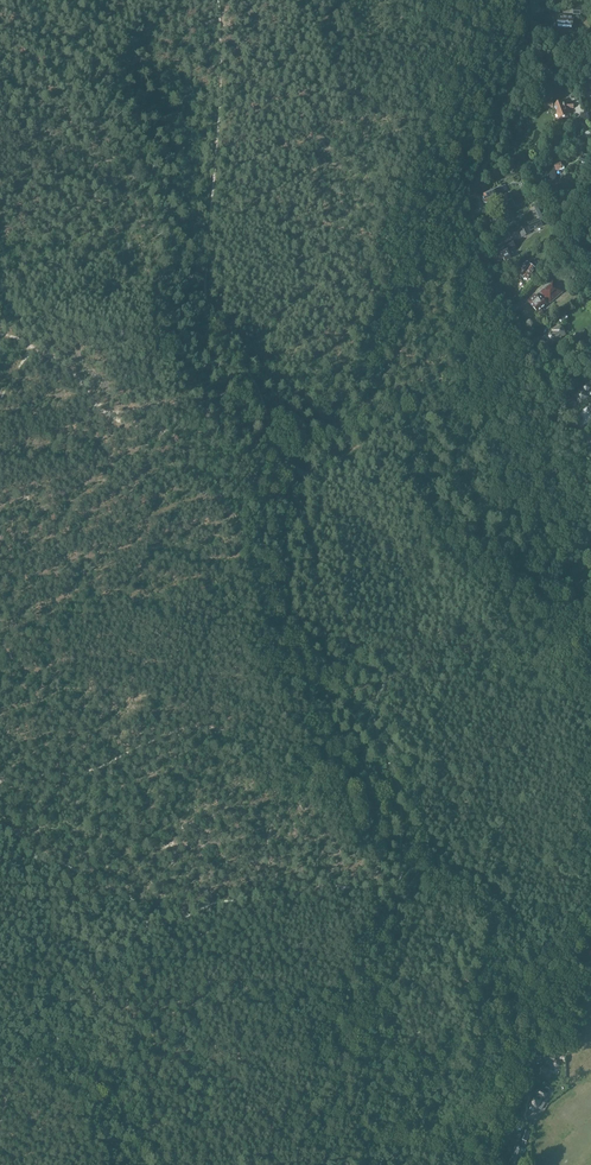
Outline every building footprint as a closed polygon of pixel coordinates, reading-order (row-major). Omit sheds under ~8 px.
[(566,31),(573,32),(574,18),(567,17),(568,16),(558,15),(557,29),(566,30),(566,31)] [(571,77),(572,87),(576,87),(580,86),(580,80),(579,76),(571,77)] [(563,101),(553,105),(559,119),(564,117),(564,118),(568,117),(567,116),(571,115),(568,108),(574,108),(574,104),(564,104),(563,101)] [(555,167),(549,169),(549,170),(549,171),(549,172),(550,173),(550,174),(550,175),(550,176),(550,177),(550,178),(550,179),(550,180),(555,180),(555,178),(556,176),(556,174),(555,171),(564,170),(563,166),(561,166),(560,162),(554,163),(555,167)] [(484,198),(483,198),(486,204),(492,201),(494,204),(498,202),(499,202),(498,201),(497,199),(496,196),(501,193),(504,192),(507,191),(505,186),(502,187),(493,191),(491,192),(486,194),(484,195),(483,196),(484,198)] [(508,193),(505,195),(505,194),(503,195),(503,197),(504,198),(498,201),(499,202),(498,202),(500,206),(501,205),(511,200),(508,193)] [(512,200),(516,208),(525,203),(522,195),(512,200)] [(536,205),(535,206),(541,219),(545,217),(544,214),(544,213),(539,204),(536,205)] [(506,216),(506,214),(499,216),(499,217),(490,219),(492,227),(501,225),(508,224),(508,222),(510,222),(508,215),(506,216)] [(540,220),(527,226),(530,231),(535,229),(536,229),(543,226),(540,220)] [(531,233),(527,226),(519,230),(519,231),(520,232),(522,235),(522,237),(531,233)] [(505,248),(496,253),(500,260),(504,259),(506,263),(512,260),(510,257),(510,255),(508,252),(511,250),(516,247),(512,241),(504,246),(505,248)] [(524,268),(520,273),(522,275),(522,276),(527,281),(529,279),(531,281),(538,272),(535,269),(536,268),(531,264),(531,265),(526,261),(522,266),(524,268)] [(553,281),(541,291),(541,292),(539,294),(544,299),(545,298),(549,303),(550,304),(563,292),(556,284),(556,285),(553,281)] [(541,292),(541,291),(539,293),(543,298),(542,298),(538,294),(536,296),(535,295),(532,297),(534,299),(529,302),(540,315),(543,312),(542,310),(548,305),(547,305),(549,303),(545,298),(544,299),(539,294),(541,292)] [(552,331),(553,332),(547,335),(549,339),(547,340),(550,345),(554,342),(559,339),(566,335),(565,334),(561,326),(552,331)] [(569,340),(567,341),(569,343),(570,346),(580,339),(584,336),(587,334),(584,330),(581,331),(579,333),(578,332),(568,339),(569,340)] [(544,335),(547,340),(549,339),(547,335),(553,332),(552,331),(544,335)] [(582,339),(585,343),(590,340),(587,335),(582,339)] [(577,341),(570,346),(572,349),(574,351),(574,352),(581,347),(581,346),(584,344),(580,340),(577,341)] [(578,364),(571,354),(565,357),(567,360),(561,364),(566,372),(578,364)] [(587,384),(587,383),(582,387),(583,390),(586,393),(590,389),(590,388),(590,381),(587,384)] [(589,397),(583,390),(578,394),(579,396),(577,398),(581,403),(589,397)] [(585,549),(588,554),(590,552),(590,541),(590,540),(583,547),(585,549)] [(541,1069),(541,1072),(541,1073),(541,1075),(547,1076),(547,1074),(549,1074),(550,1071),(553,1071),(554,1066),(556,1067),(559,1066),(559,1063),(557,1061),(554,1062),(555,1057),(546,1056),(545,1060),(546,1060),(545,1066),(544,1066),(543,1066),(543,1067),(542,1067),(541,1069)] [(529,1106),(529,1108),(529,1109),(530,1111),(531,1112),(533,1112),(535,1111),(536,1110),(536,1109),(537,1109),(537,1108),(541,1110),(545,1104),(546,1104),(548,1100),(546,1098),(548,1094),(547,1093),(549,1089),(548,1089),(548,1088),(544,1086),(543,1086),(541,1089),(540,1089),(538,1092),(537,1094),(536,1095),(537,1095),(535,1097),(534,1096),(529,1105),(530,1105),(529,1106)] [(520,1139),(527,1141),(530,1132),(523,1130),(522,1133),(520,1139)] [(510,1163),(515,1164),(521,1164),(524,1158),(523,1157),(525,1150),(524,1149),(520,1148),(520,1146),(517,1145),(517,1147),(515,1146),(514,1151),(512,1155),(510,1162),(510,1163)]
